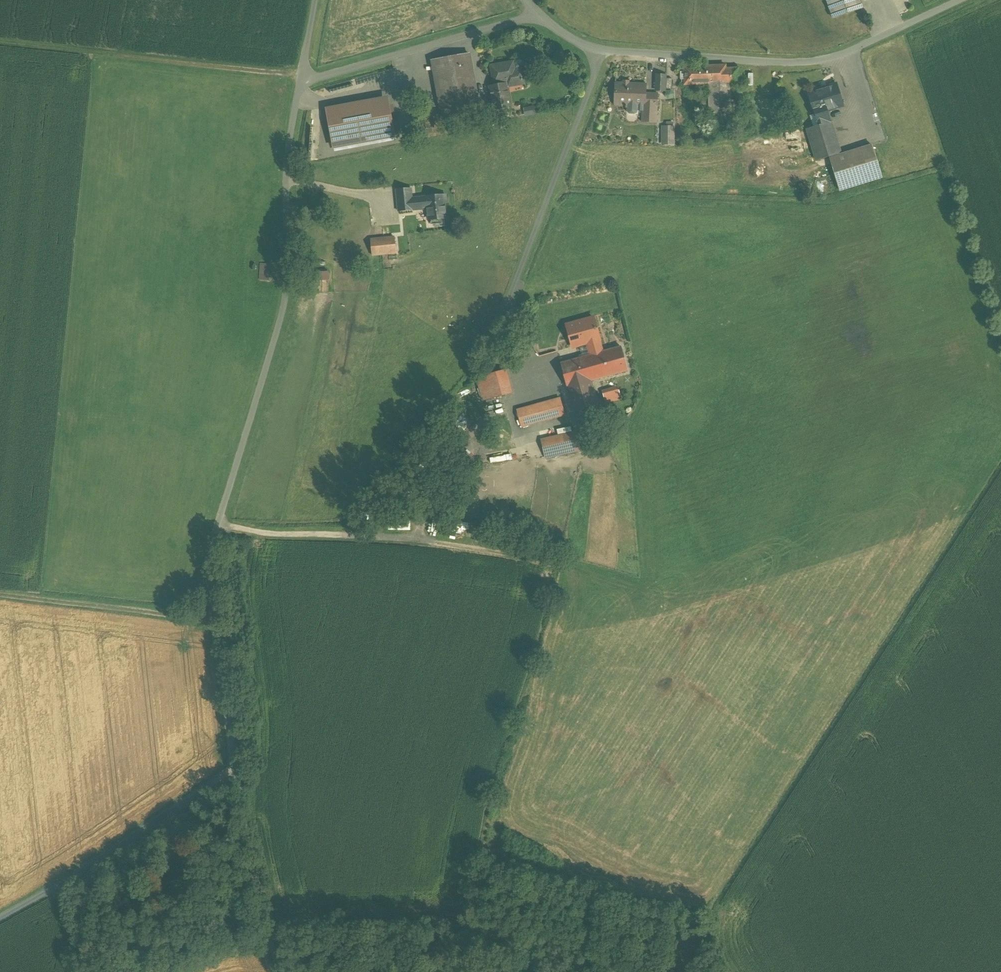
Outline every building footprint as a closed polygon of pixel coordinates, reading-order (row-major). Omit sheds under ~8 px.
[(863,0),(831,0),(835,12),(864,2),(863,0)] [(470,48),(431,55),(441,111),(480,104),(470,48)] [(523,54),(489,61),(494,85),(527,79),(523,54)] [(738,58),(683,59),(684,80),(709,80),(710,133),(732,133),(731,79),(739,79),(738,58)] [(666,67),(656,67),(656,86),(666,86),(666,67)] [(819,158),(827,155),(837,188),(884,173),(872,138),(842,147),(829,107),(845,103),(836,72),(805,81),(813,108),(803,111),(819,158)] [(646,75),(615,76),(615,103),(646,103),(646,75)] [(398,134),(391,91),(324,103),(331,146),(398,134)] [(657,118),(658,96),(647,96),(647,118),(657,118)] [(676,140),(675,120),(662,121),(662,141),(676,140)] [(446,188),(427,190),(427,191),(413,192),(413,182),(396,184),(397,206),(415,205),(414,203),(428,202),(429,214),(448,213),(446,188)] [(397,248),(396,229),(371,231),(373,250),(397,248)] [(260,263),(259,279),(268,280),(270,264),(260,263)] [(328,281),(328,271),(308,271),(308,280),(328,281)] [(594,309),(566,316),(572,343),(601,337),(594,309)] [(568,385),(570,385),(577,412),(600,406),(593,379),(627,369),(620,341),(561,358),(568,385)] [(513,352),(516,361),(530,357),(527,348),(513,352)] [(481,401),(511,393),(505,369),(475,376),(481,401)] [(605,405),(621,399),(616,386),(600,392),(605,405)] [(560,391),(516,404),(522,425),(566,413),(560,391)] [(581,443),(577,425),(550,431),(554,449),(581,443)] [(397,530),(409,529),(408,513),(397,513),(397,530)]
